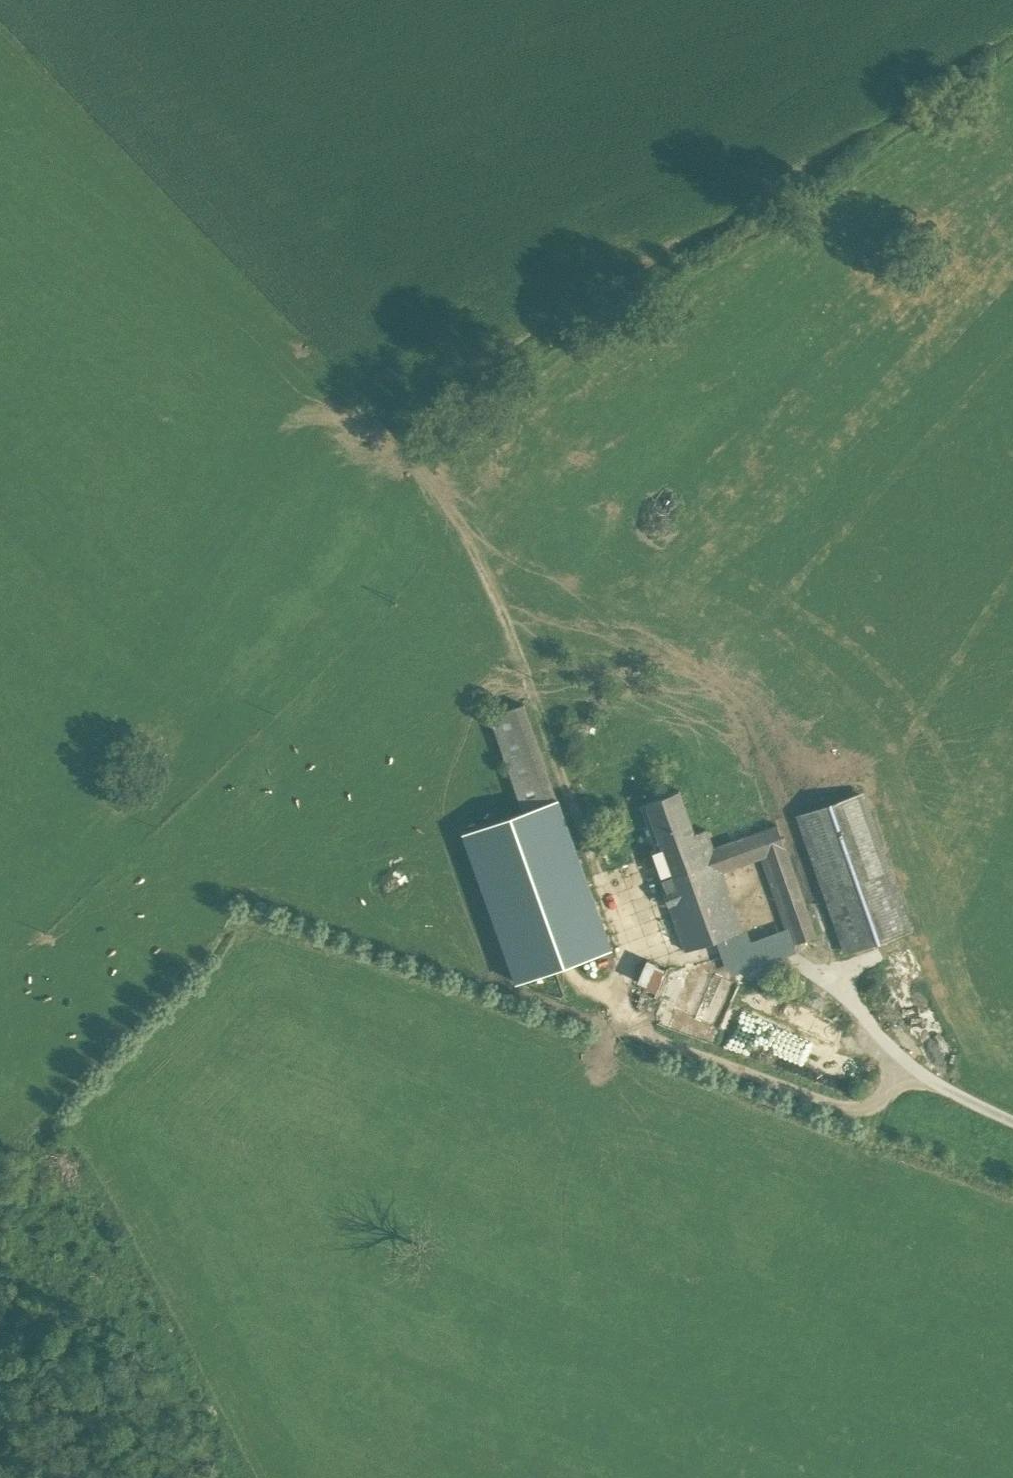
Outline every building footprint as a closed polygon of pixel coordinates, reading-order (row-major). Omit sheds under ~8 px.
[(557,798),(524,703),(490,715),(523,810),(557,798)] [(680,789),(646,801),(662,846),(651,850),(661,878),(717,858),(714,847),(707,828),(695,832),(680,789)] [(862,794),(800,816),(847,949),(909,927),(862,794)] [(563,814),(526,827),(538,857),(550,852),(554,865),(577,857),(578,857),(563,814)] [(816,934),(778,824),(714,847),(717,858),(722,871),(767,854),(787,910),(781,912),(792,943),(816,934)] [(577,857),(554,865),(548,867),(574,939),(603,929),(577,857)] [(717,858),(661,878),(686,949),(743,929),(722,871),(717,858)] [(603,929),(574,939),(598,1005),(627,993),(603,929)] [(740,984),(700,966),(693,980),(667,968),(665,972),(656,993),(655,996),(720,1027),(740,984)] [(665,972),(654,968),(645,988),(656,993),(665,972)]
